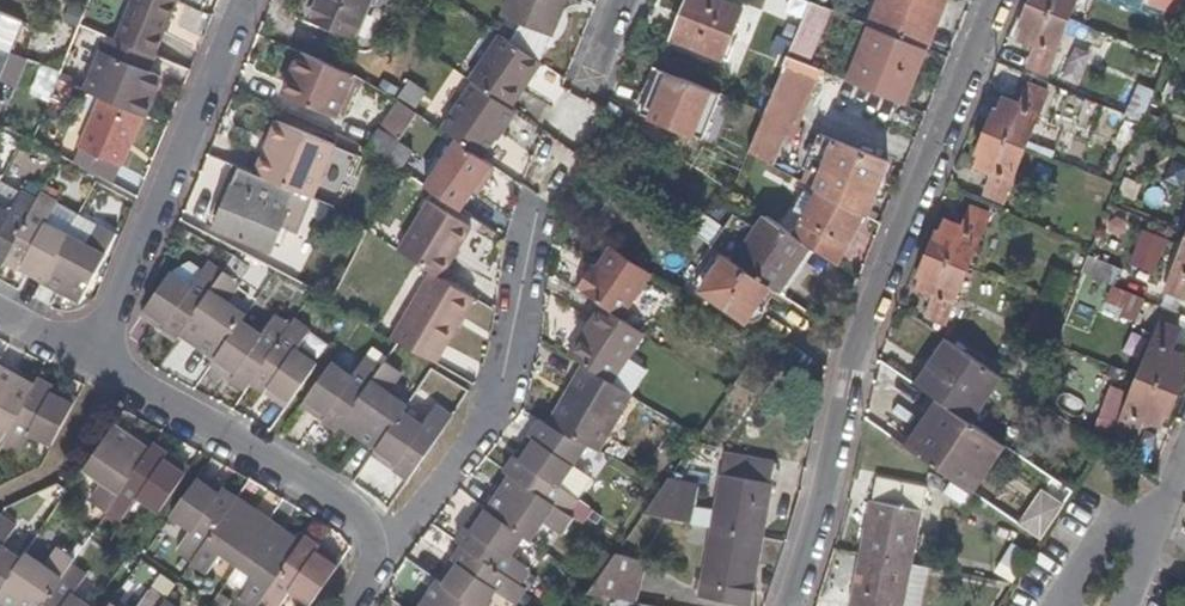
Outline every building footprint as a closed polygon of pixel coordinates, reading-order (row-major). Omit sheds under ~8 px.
[(171,0),(131,0),(114,40),(151,55),(164,23),(171,26),(180,4),(171,0)] [(188,4),(210,13),(216,0),(190,0),(188,4)] [(312,19),(358,38),(374,0),(320,0),(312,19)] [(502,18),(521,26),(550,37),(552,38),(567,0),(510,0),(502,18)] [(716,0),(688,0),(672,41),(721,60),(741,10),(716,0)] [(803,0),(799,0),(792,17),(803,22),(810,3),(803,0)] [(810,3),(825,9),(828,0),(812,0),(810,3)] [(871,27),(873,28),(928,49),(939,25),(932,23),(942,0),(881,0),(871,27)] [(1033,2),(1073,19),(1081,0),(1033,0),(1033,2)] [(1023,25),(1028,27),(1022,39),(1039,47),(1031,67),(1051,74),(1073,19),(1033,2),(1023,25)] [(825,9),(810,3),(803,22),(799,30),(815,37),(826,9),(825,9)] [(12,50),(23,22),(0,12),(0,78),(12,50)] [(1110,35),(1082,22),(1074,39),(1102,52),(1110,35)] [(171,26),(164,23),(151,55),(157,58),(171,26)] [(521,26),(511,42),(541,62),(550,37),(521,26)] [(438,32),(427,27),(420,44),(430,48),(438,32)] [(928,49),(873,28),(850,83),(905,105),(928,49)] [(511,42),(501,35),(470,81),(474,84),(511,109),(543,64),(541,62),(511,42)] [(1180,35),(1172,54),(1183,58),(1184,59),(1184,38),(1180,35)] [(107,37),(101,51),(152,73),(158,58),(157,58),(151,55),(114,40),(107,37)] [(101,51),(84,93),(90,95),(100,99),(145,118),(146,118),(163,77),(152,73),(101,51)] [(357,76),(301,53),(283,96),(338,119),(357,76)] [(1172,54),(1170,60),(1167,66),(1178,70),(1183,58),(1172,54)] [(817,69),(788,57),(770,101),(792,110),(799,113),(817,69)] [(62,71),(59,77),(57,81),(70,87),(71,87),(73,87),(77,74),(64,68),(62,71)] [(59,77),(42,69),(34,90),(51,97),(52,93),(57,81),(59,77)] [(714,92),(667,73),(648,120),(695,139),(696,137),(714,92)] [(1173,76),(1163,97),(1178,104),(1184,88),(1184,81),(1173,76)] [(70,87),(57,81),(52,93),(65,98),(70,87)] [(417,109),(425,90),(405,82),(397,100),(417,109)] [(511,109),(474,84),(442,130),(457,141),(484,160),(516,113),(511,109)] [(1157,91),(1141,85),(1128,115),(1131,116),(1145,122),(1148,113),(1157,91)] [(1001,112),(996,110),(989,130),(1030,147),(1051,94),(1031,86),(1023,106),(1006,100),(1001,112)] [(73,87),(71,87),(67,99),(86,107),(90,95),(84,93),(73,87)] [(722,94),(714,92),(696,137),(703,140),(722,94)] [(1073,123),(1083,103),(1062,94),(1053,114),(1073,123)] [(145,118),(100,99),(79,147),(124,168),(145,118)] [(770,101),(766,112),(748,154),(770,165),(792,110),(770,101)] [(1148,113),(1145,122),(1140,134),(1157,141),(1165,121),(1148,113)] [(1145,122),(1131,116),(1126,128),(1140,134),(1145,122)] [(337,146),(278,123),(256,176),(315,199),(337,146)] [(382,130),(370,149),(401,170),(414,151),(400,142),(382,130)] [(982,149),(986,150),(979,167),(996,175),(987,195),(1007,203),(1030,147),(989,130),(982,149)] [(816,159),(805,184),(818,191),(866,216),(888,162),(820,134),(811,157),(816,159)] [(1156,143),(1139,137),(1130,160),(1145,167),(1156,143)] [(484,160),(457,141),(426,187),(462,211),(493,166),(484,160)] [(79,147),(72,163),(116,187),(124,168),(79,147)] [(247,172),(240,169),(216,231),(226,235),(235,214),(231,212),(247,172)] [(256,176),(247,172),(231,212),(235,214),(226,235),(275,254),(285,229),(300,235),(308,215),(325,224),(333,209),(315,199),(256,176)] [(0,208),(0,267),(3,268),(6,262),(40,200),(24,191),(11,215),(0,208)] [(795,211),(806,216),(795,236),(812,248),(817,251),(840,267),(866,216),(818,191),(815,197),(805,191),(795,211)] [(42,196),(40,200),(6,262),(44,282),(68,236),(48,225),(59,204),(42,196)] [(474,227),(432,202),(401,252),(434,272),(442,277),(474,227)] [(943,235),(940,233),(931,253),(972,270),(993,217),(973,208),(965,230),(949,223),(943,235)] [(795,236),(765,216),(734,262),(774,289),(781,294),(812,248),(795,236)] [(87,246),(68,236),(44,282),(82,302),(117,239),(97,228),(87,246)] [(1156,276),(1166,238),(1137,231),(1127,268),(1156,276)] [(704,242),(692,233),(683,247),(696,256),(704,242)] [(1167,291),(1184,298),(1184,246),(1167,291)] [(597,267),(592,265),(576,288),(600,305),(621,319),(652,274),(611,247),(597,267)] [(817,251),(812,248),(781,294),(787,298),(817,251)] [(922,275),(926,277),(921,290),(937,297),(929,317),(948,325),(972,270),(931,253),(922,275)] [(724,255),(700,289),(751,323),(774,289),(734,262),(724,255)] [(1123,269),(1090,255),(1083,273),(1114,285),(1116,287),(1123,269)] [(174,274),(171,274),(141,315),(177,341),(182,334),(222,277),(206,267),(204,270),(191,263),(177,270),(174,274)] [(225,272),(222,277),(182,334),(218,358),(243,322),(248,315),(228,303),(241,282),(225,272)] [(442,277),(434,272),(392,340),(399,344),(434,363),(475,297),(442,277)] [(1116,287),(1114,285),(1104,310),(1138,325),(1148,300),(1116,287)] [(1065,307),(1044,298),(1030,330),(1054,340),(1067,307),(1065,307)] [(621,319),(600,305),(566,355),(581,364),(614,385),(646,336),(621,319)] [(262,335),(243,322),(218,358),(216,361),(251,385),(254,381),(292,327),(276,316),(262,335)] [(296,321),(292,327),(254,381),(289,407),(318,365),(297,352),(311,331),(296,321)] [(1160,324),(1140,376),(1180,392),(1184,378),(1184,372),(1184,371),(1184,368),(1184,357),(1172,351),(1179,332),(1160,324)] [(1004,377),(952,343),(921,388),(939,400),(945,404),(973,423),(1004,377)] [(353,377),(334,364),(304,406),(340,432),(344,426),(383,369),(366,357),(353,377)] [(387,363),(383,369),(344,426),(378,449),(403,413),(407,406),(388,393),(401,373),(387,363)] [(569,384),(575,388),(552,427),(588,445),(601,452),(633,397),(614,385),(581,364),(569,384)] [(0,366),(0,452),(4,446),(37,386),(0,366)] [(1180,392),(1140,376),(1117,432),(1137,440),(1145,419),(1162,426),(1167,414),(1170,416),(1180,392)] [(41,380),(37,386),(4,446),(22,455),(32,434),(55,445),(79,400),(41,380)] [(575,388),(569,384),(546,423),(552,427),(575,388)] [(945,404),(939,400),(907,447),(913,451),(945,404)] [(973,423),(945,404),(913,451),(972,492),(1003,444),(973,423)] [(422,426),(403,413),(378,449),(374,455),(410,480),(454,418),(436,406),(422,426)] [(546,423),(540,420),(506,470),(510,473),(568,514),(579,500),(559,485),(573,465),(588,445),(552,427),(546,423)] [(151,450),(116,426),(86,470),(105,483),(92,504),(108,514),(112,507),(151,450)] [(154,445),(151,450),(112,507),(128,518),(141,499),(161,513),(191,470),(154,445)] [(776,462),(726,453),(716,510),(713,529),(763,539),(776,462)] [(351,483),(388,506),(404,481),(366,458),(351,483)] [(593,479),(573,465),(559,485),(579,500),(593,479)] [(568,514),(510,473),(485,509),(524,536),(532,541),(545,524),(562,536),(574,519),(568,514)] [(238,499),(203,475),(174,516),(194,530),(180,549),(196,561),(238,499)] [(931,488),(880,478),(864,555),(915,565),(931,488)] [(670,479),(665,486),(645,515),(693,525),(696,507),(700,484),(670,479)] [(1049,513),(1043,509),(1029,531),(1042,540),(1074,493),(1065,487),(1049,513)] [(270,521),(238,499),(196,561),(194,563),(209,574),(223,554),(239,566),(270,521)] [(482,506),(457,541),(464,545),(520,584),(530,569),(511,557),(524,536),(485,509),(482,506)] [(716,510),(696,507),(693,525),(713,529),(716,510)] [(1,516),(0,517),(0,596),(24,561),(5,547),(18,528),(1,516)] [(270,521),(239,566),(255,577),(242,596),(256,605),(259,605),(264,599),(302,543),(270,521)] [(713,529),(700,597),(747,605),(751,605),(763,539),(713,529)] [(1029,531),(1026,529),(998,572),(1016,584),(1042,540),(1029,531)] [(302,543),(264,599),(273,605),(281,605),(292,591),(311,605),(341,562),(306,537),(302,543)] [(464,545),(440,580),(476,605),(483,605),(495,589),(518,604),(528,589),(520,584),(464,545)] [(24,561),(0,596),(0,599),(10,605),(45,605),(74,563),(76,560),(60,549),(47,568),(27,555),(24,561)] [(648,562),(618,554),(595,586),(589,595),(609,599),(638,603),(648,562)] [(864,555),(854,605),(906,605),(915,565),(864,555)] [(74,563),(45,605),(94,605),(76,594),(91,574),(74,563)] [(440,580),(422,605),(476,605),(440,580)] [(221,593),(214,603),(218,605),(229,605),(232,601),(221,593)] [(146,598),(140,605),(157,605),(146,598)]
